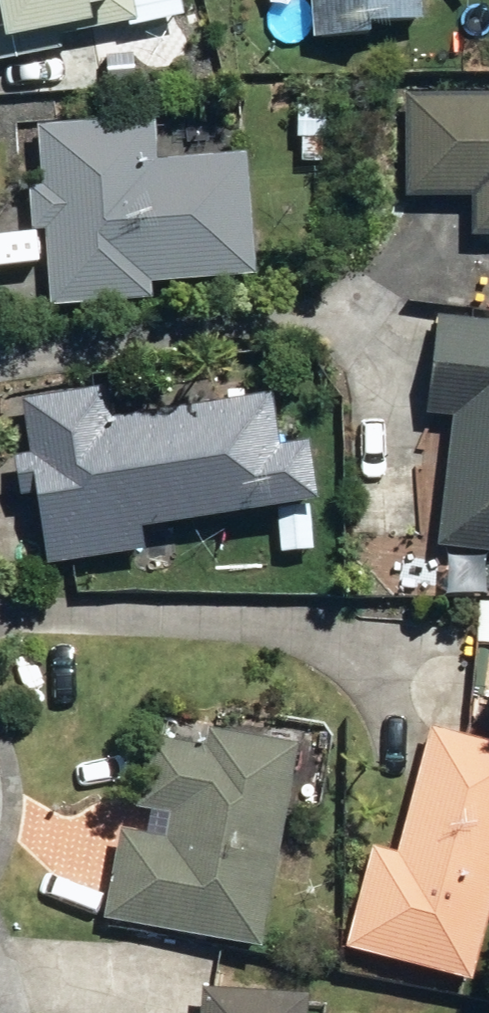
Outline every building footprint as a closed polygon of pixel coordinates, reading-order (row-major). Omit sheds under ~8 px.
[(47,47),(45,33),(120,18),(117,0),(0,0),(0,56),(47,47)] [(304,36),(365,31),(364,21),(413,17),(411,0),(301,0),(304,36)] [(91,55),(93,84),(124,82),(122,52),(91,55)] [(461,236),(488,235),(488,92),(397,93),(399,195),(461,194),(461,236)] [(287,135),(313,135),(314,104),(286,104),(287,135)] [(37,227),(40,304),(139,298),(138,279),(242,273),(234,150),(145,155),(143,116),(31,122),(34,187),(20,187),(22,228),(37,227)] [(488,551),(488,322),(430,315),(418,411),(443,414),(426,543),(488,551)] [(12,398),(37,563),(133,547),(129,529),(302,499),(291,440),(265,444),(256,391),(98,417),(93,385),(12,398)] [(271,509),(271,552),(302,551),(302,508),(271,509)] [(488,662),(488,620),(470,619),(467,660),(488,662)] [(460,978),(488,865),(488,744),(418,726),(386,851),(363,845),(337,948),(460,978)] [(94,916),(246,945),(285,745),(195,728),(192,747),(140,736),(127,806),(144,809),(138,835),(111,829),(94,916)] [(292,994),(190,987),(188,1012),(290,1012),(292,994)]
